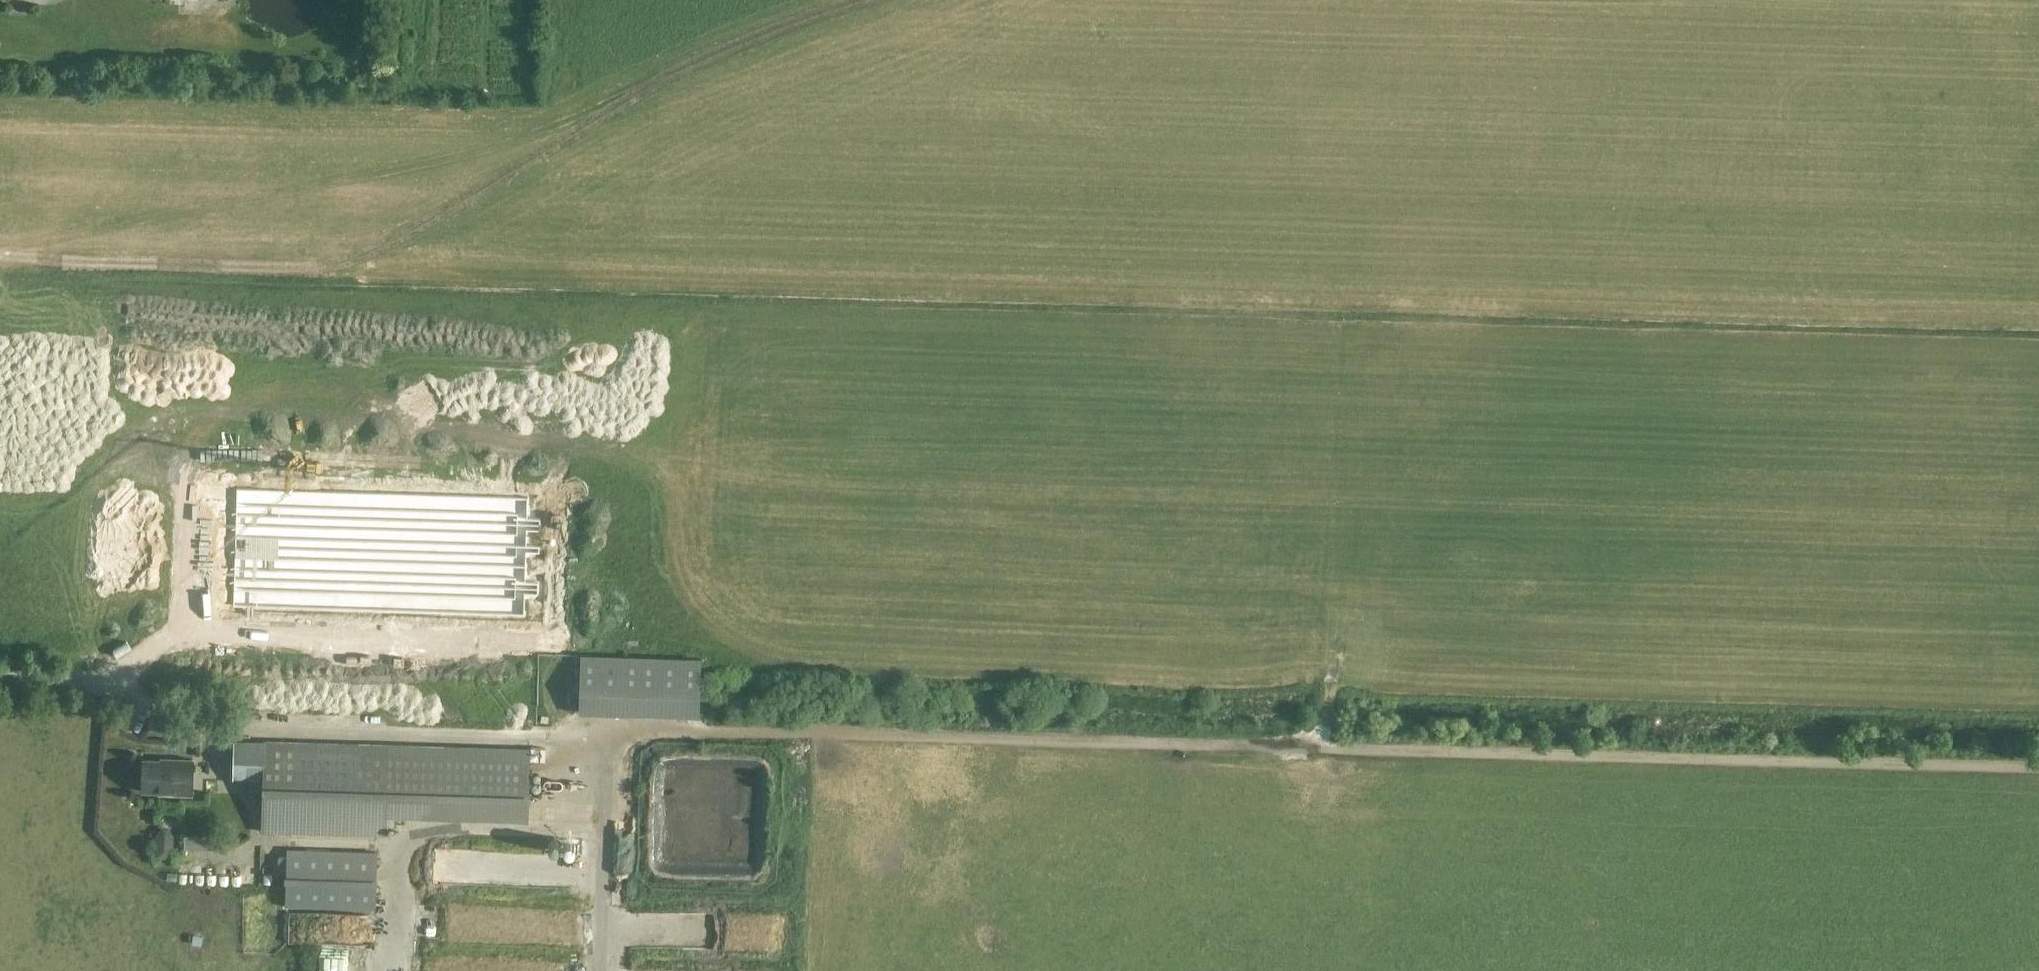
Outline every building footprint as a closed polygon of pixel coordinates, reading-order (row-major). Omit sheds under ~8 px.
[(698,652),(578,650),(577,704),(697,706),(698,652)] [(386,835),(387,814),(527,818),(529,749),(264,742),(235,741),(234,780),(263,780),(262,831),(386,835)] [(143,760),(142,791),(160,792),(160,794),(192,795),(193,760),(161,759),(161,760),(143,760)] [(174,826),(161,826),(160,855),(173,855),(174,826)] [(682,850),(684,857),(706,850),(703,842),(690,846),(686,833),(663,840),(668,855),(682,850)] [(375,909),(376,853),(288,850),(286,906),(375,909)]
